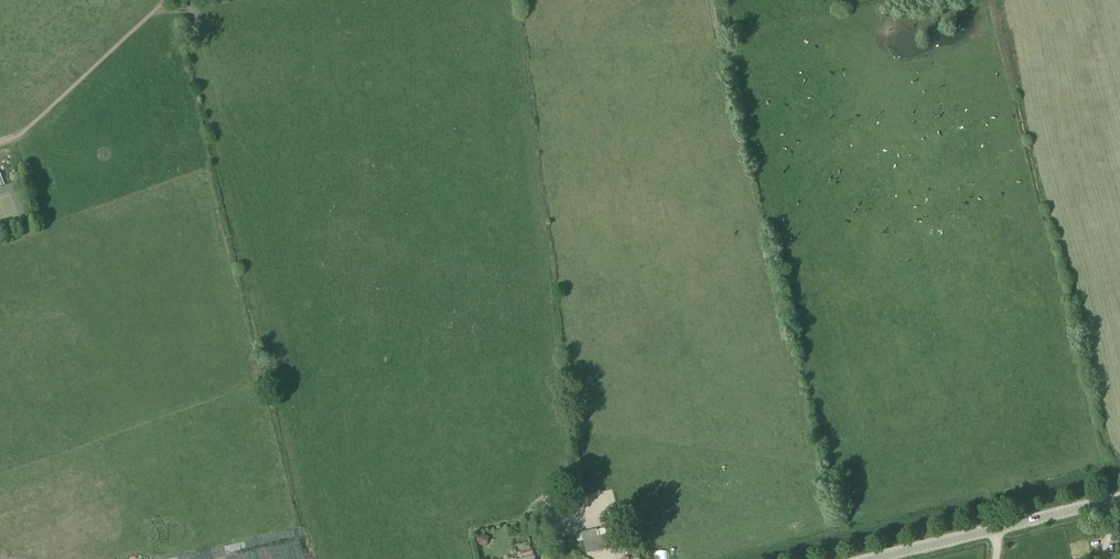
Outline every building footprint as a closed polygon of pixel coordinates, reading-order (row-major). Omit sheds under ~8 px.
[(596,529),(581,533),(586,553),(615,546),(611,529),(606,530),(606,528),(596,530),(596,529)] [(476,541),(484,544),(487,536),(479,533),(476,541)]
